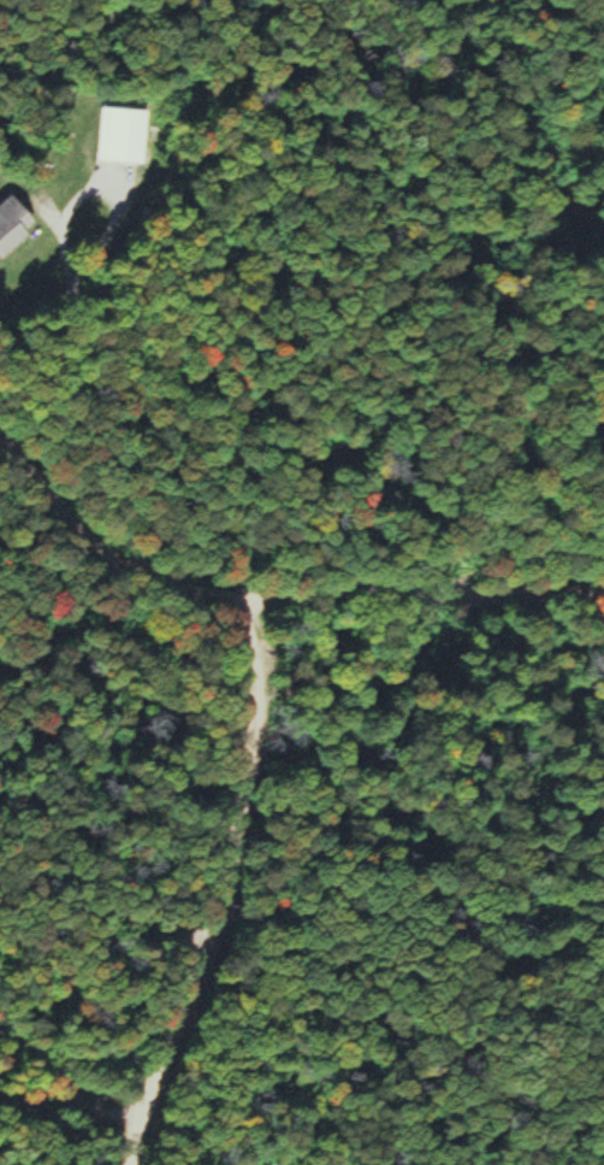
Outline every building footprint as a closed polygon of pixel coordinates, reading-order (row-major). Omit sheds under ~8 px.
[(146,109),(99,107),(96,163),(143,165),(146,109)] [(37,224),(10,194),(0,203),(0,257),(37,224)]
